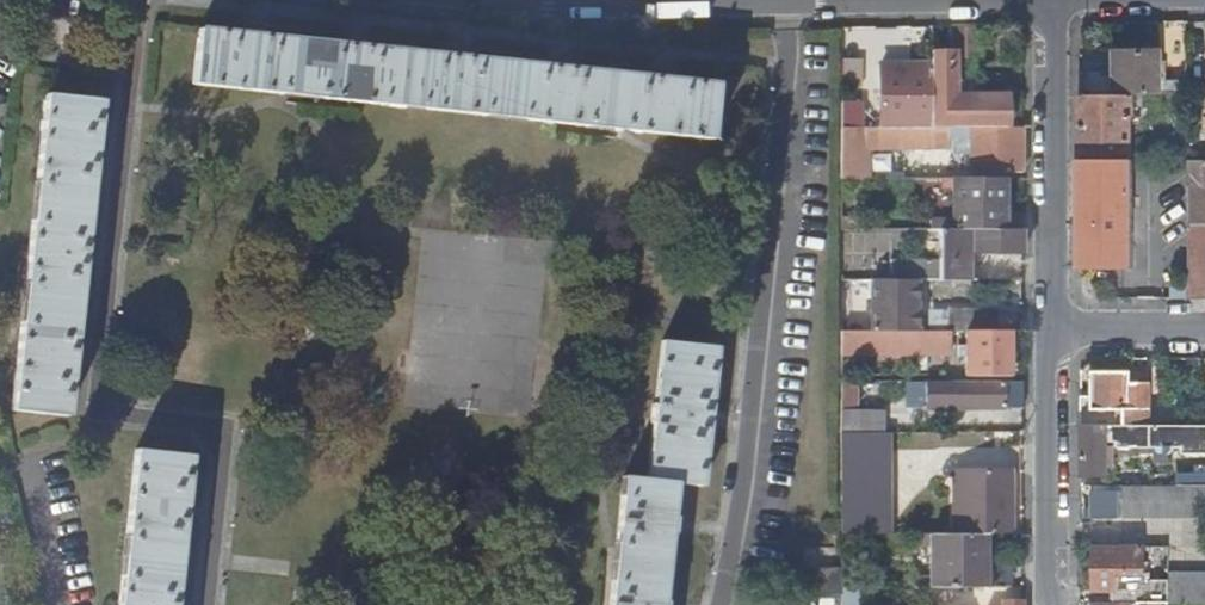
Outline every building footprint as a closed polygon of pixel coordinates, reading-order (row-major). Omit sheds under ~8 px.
[(195,81),(468,112),(468,56),(202,26),(195,81)] [(1118,52),(1117,94),(1143,94),(1162,93),(1161,52),(1118,52)] [(952,55),(932,56),(932,66),(933,127),(1010,126),(1008,96),(980,97),(981,105),(954,106),(952,55)] [(468,56),(468,112),(711,139),(717,82),(468,56)] [(932,66),(887,67),(888,128),(933,127),(932,66)] [(46,91),(13,409),(67,416),(101,97),(46,91)] [(1117,94),(1083,94),(1083,158),(1134,158),(1134,123),(1140,123),(1140,116),(1143,115),(1143,94),(1117,94)] [(866,102),(843,103),(843,127),(866,128),(866,102)] [(866,128),(843,127),(843,178),(869,178),(869,146),(972,145),(972,171),(1022,171),(1022,126),(933,127),(888,128),(883,128),(866,128)] [(1134,158),(1083,158),(1083,268),(1134,268),(1134,236),(1140,236),(1140,229),(1134,230),(1134,158)] [(1191,159),(1191,184),(1204,184),(1204,158),(1191,159)] [(941,229),(1023,229),(1023,211),(1005,212),(1005,178),(944,177),(944,186),(954,186),(954,198),(954,208),(954,218),(931,218),(931,229),(941,229)] [(1190,298),(1204,298),(1204,199),(1191,199),(1190,298)] [(941,279),(970,279),(970,252),(1023,252),(1023,229),(941,229),(941,279)] [(952,331),(968,331),(996,331),(996,311),(920,312),(920,280),(874,280),(874,331),(919,331),(936,331),(952,331)] [(843,331),(843,354),(920,354),(919,331),(874,331),(843,331)] [(952,346),(952,331),(936,331),(936,346),(952,346)] [(1012,376),(1012,331),(996,331),(968,331),(968,375),(1012,376)] [(654,419),(647,477),(678,480),(678,483),(703,485),(717,346),(662,340),(656,400),(653,400),(650,419),(654,419)] [(1082,395),(1082,424),(1094,424),(1095,408),(1151,408),(1151,382),(1132,382),(1132,371),(1095,371),(1094,395),(1082,395)] [(1006,412),(1006,382),(928,382),(928,412),(1006,412)] [(832,385),(833,407),(850,406),(848,384),(832,385)] [(1094,424),(1150,424),(1151,408),(1095,408),(1094,424)] [(885,431),(887,431),(887,409),(844,410),(843,432),(885,431)] [(1204,485),(1204,424),(1150,424),(1094,424),(1082,424),(1083,476),(1111,476),(1111,465),(1115,465),(1116,447),(1190,447),(1190,454),(1181,454),(1181,467),(1189,466),(1189,485),(1204,485)] [(886,484),(885,431),(843,432),(843,484),(886,484)] [(136,448),(120,596),(176,596),(190,454),(136,448)] [(961,467),(993,467),(993,448),(960,449),(961,467)] [(963,483),(1017,482),(1017,469),(963,470),(963,483)] [(955,483),(963,483),(963,470),(962,470),(955,470),(955,483)] [(626,475),(613,595),(665,595),(672,532),(675,533),(677,516),(674,516),(678,483),(678,480),(647,477),(626,475)] [(986,534),(1017,533),(1017,482),(963,483),(963,533),(967,533),(969,533),(980,534),(986,534)] [(954,533),(963,533),(963,483),(955,483),(954,533)] [(843,484),(843,534),(854,534),(857,534),(863,534),(887,534),(886,484),(843,484)] [(1204,516),(1204,485),(1189,485),(1140,485),(1132,485),(1125,485),(1125,515),(1204,516)] [(1095,491),(1095,517),(1121,518),(1121,492),(1095,491)] [(929,588),(985,588),(985,581),(985,564),(985,556),(980,556),(980,534),(969,533),(967,533),(963,533),(954,533),(930,534),(929,588)] [(843,534),(843,588),(854,588),(854,534),(843,534)] [(1144,572),(1143,545),(1093,545),(1094,589),(1121,588),(1121,577),(1127,577),(1127,572),(1144,572)] [(1171,581),(1171,572),(1170,564),(1152,563),(1152,581),(1171,581)] [(985,564),(985,581),(1007,581),(1007,564),(985,564)] [(1171,572),(1171,581),(1152,581),(1141,580),(1140,602),(1157,602),(1204,602),(1204,572),(1171,572)] [(843,595),(843,604),(854,604),(854,588),(843,588),(843,595)] [(613,595),(612,604),(668,604),(668,603),(664,602),(665,595),(613,595)] [(120,596),(119,604),(175,604),(176,596),(120,596)]
